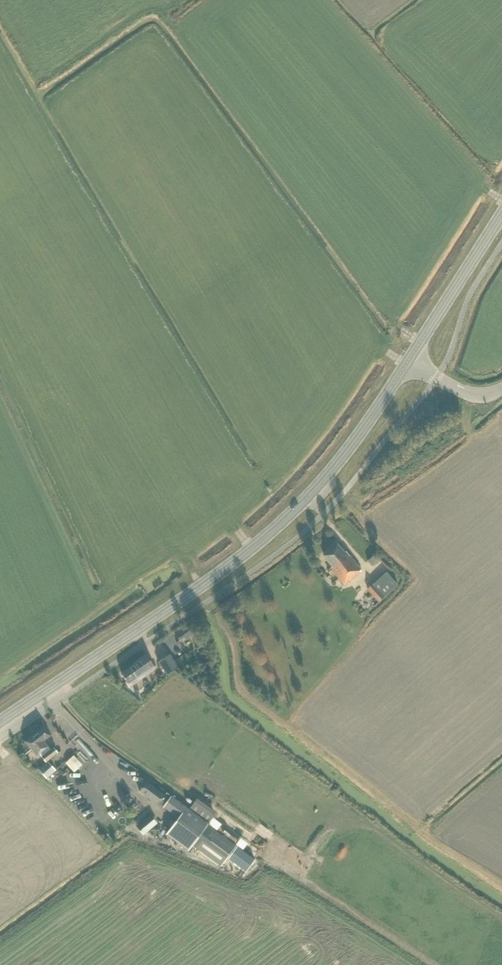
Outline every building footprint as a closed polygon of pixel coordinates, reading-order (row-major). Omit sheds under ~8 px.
[(345,552),(339,544),(324,556),(333,566),(328,570),(331,575),(334,572),(345,585),(356,576),(355,575),(362,570),(347,551),(345,552)] [(380,559),(375,554),(368,561),(372,565),(380,559)] [(379,602),(386,597),(385,596),(392,591),(397,585),(387,573),(368,589),(379,602)] [(179,640),(192,631),(188,624),(174,634),(179,640)] [(167,675),(179,667),(169,654),(157,662),(167,675)] [(141,678),(155,669),(145,655),(134,663),(134,664),(122,673),(129,683),(140,676),(141,678)] [(50,750),(47,747),(43,741),(50,735),(43,726),(24,741),(32,750),(36,755),(39,753),(41,757),(45,762),(58,753),(53,747),(50,750)] [(75,751),(66,760),(75,769),(84,760),(75,751)] [(38,770),(46,779),(55,770),(47,761),(38,770)] [(236,846),(207,825),(208,824),(166,793),(165,795),(146,782),(139,791),(151,799),(150,801),(157,806),(159,804),(177,818),(166,834),(189,851),(193,846),(221,866),(236,846)] [(214,815),(195,800),(190,808),(209,822),(214,815)] [(150,815),(141,823),(146,829),(155,821),(150,815)] [(219,827),(216,831),(236,845),(239,841),(219,827)] [(236,847),(228,858),(246,872),(255,860),(236,847)]
